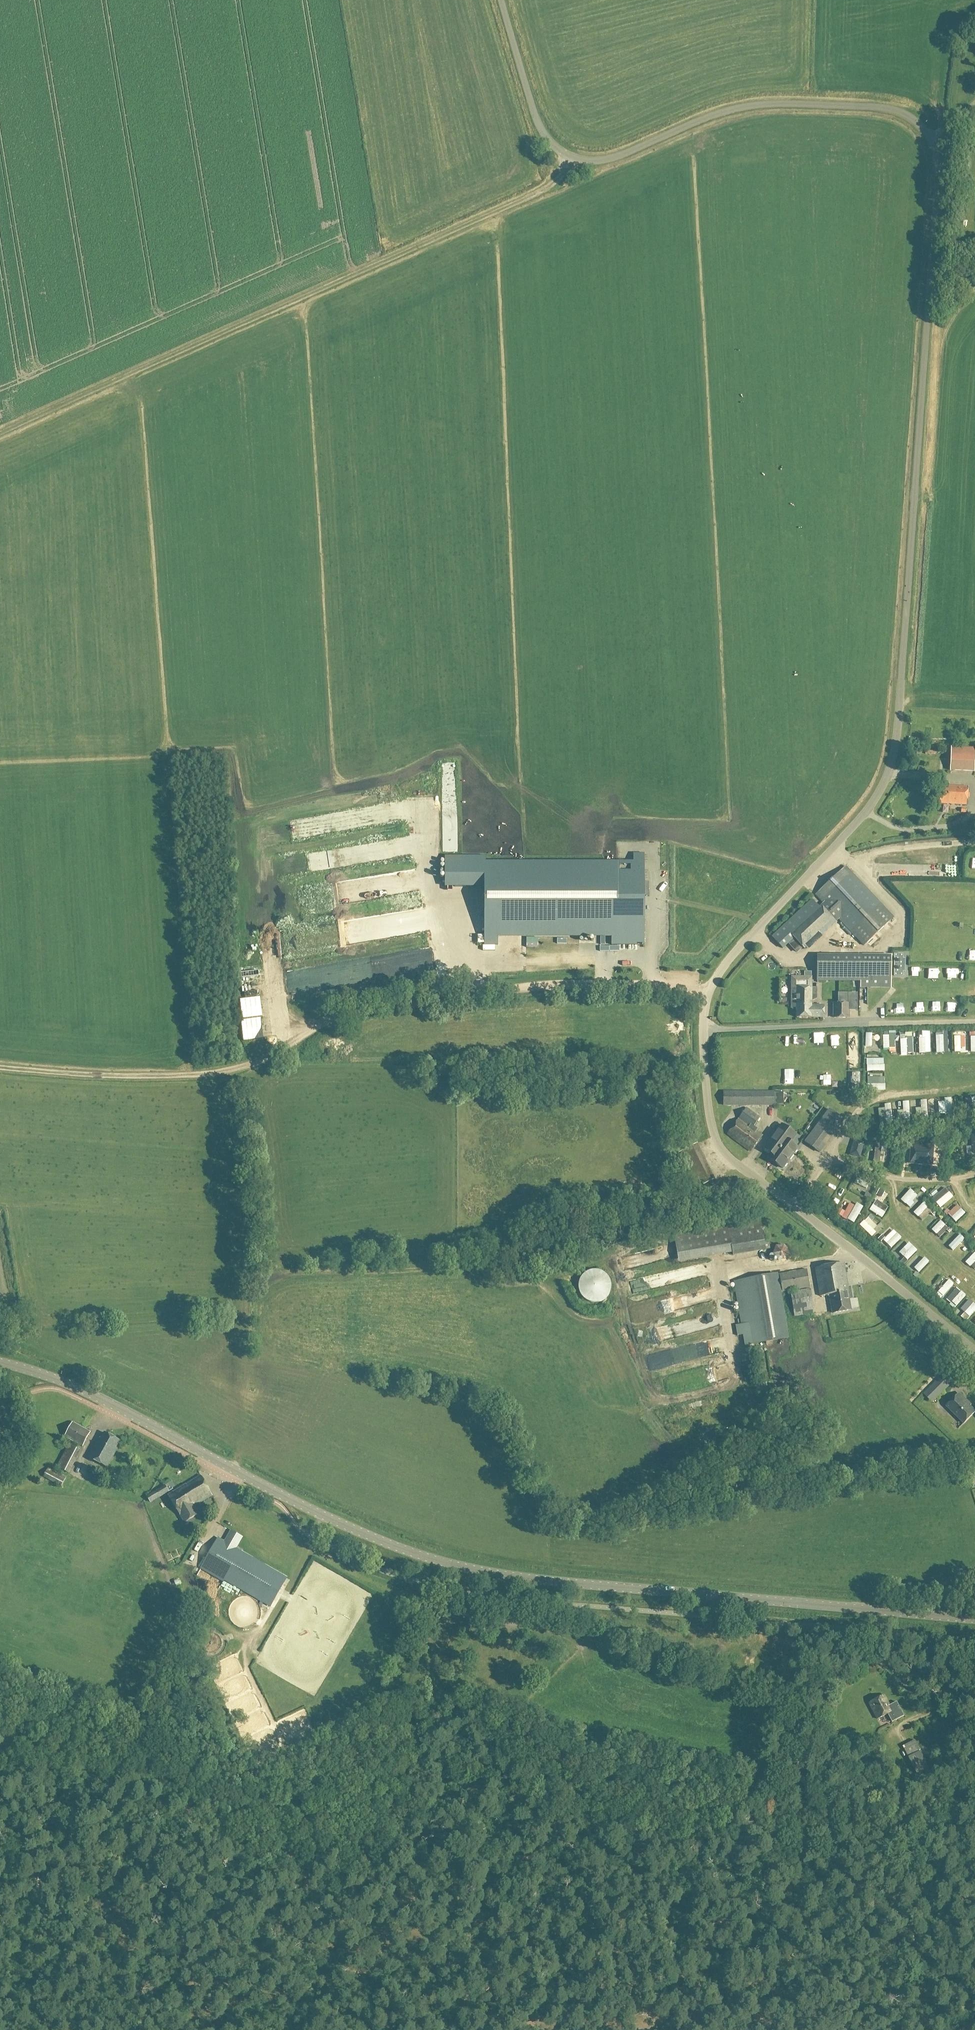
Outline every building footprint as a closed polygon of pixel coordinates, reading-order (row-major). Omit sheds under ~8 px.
[(974,772),(974,770),(974,747),(952,746),(950,771),(974,772)] [(939,803),(967,805),(968,787),(940,785),(939,803)] [(634,853),(634,864),(486,864),(486,856),(445,856),(445,886),(485,886),(485,945),(498,945),(498,935),(612,934),(612,945),(637,945),(637,942),(643,942),(643,945),(643,853),(634,853)] [(784,948),(795,937),(793,935),(809,920),(822,934),(840,918),(865,944),(895,917),(847,866),(817,894),(825,902),(820,907),(813,899),(773,936),(784,948)] [(892,981),(892,956),(818,955),(818,981),(861,981),(861,987),(872,987),(872,981),(892,981)] [(753,987),(769,987),(770,974),(753,974),(753,987)] [(797,1008),(797,1017),(811,1018),(811,1017),(824,1017),(824,1006),(812,1005),(812,1001),(816,999),(816,996),(817,996),(817,988),(812,988),(812,977),(792,977),(791,1008),(797,1008)] [(850,1003),(833,1002),(833,1018),(850,1018),(850,1003)] [(828,1039),(827,1030),(815,1032),(816,1041),(828,1039)] [(874,1032),(866,1032),(866,1046),(874,1046),(874,1032)] [(946,1042),(950,1042),(950,1033),(938,1033),(937,1053),(946,1053),(946,1042)] [(914,1037),(902,1037),(903,1053),(914,1052),(914,1037)] [(869,1070),(886,1069),(886,1063),(875,1063),(874,1057),(868,1057),(869,1070)] [(875,1083),(876,1091),(888,1091),(887,1082),(875,1083)] [(759,1091),(723,1091),(723,1105),(773,1105),(773,1087),(759,1087),(759,1091)] [(747,1107),(728,1133),(751,1150),(762,1135),(757,1131),(758,1129),(754,1126),(760,1117),(747,1107)] [(820,1153),(845,1120),(829,1108),(805,1142),(820,1153)] [(781,1124),(764,1148),(777,1157),(774,1161),(782,1167),(797,1147),(790,1142),(796,1135),(781,1124)] [(971,1134),(972,1146),(966,1146),(967,1154),(974,1153),(974,1133),(971,1134)] [(879,1160),(887,1158),(883,1141),(876,1142),(879,1160)] [(915,1152),(914,1163),(931,1164),(932,1146),(912,1145),(911,1152),(915,1152)] [(911,1206),(920,1195),(912,1189),(904,1201),(911,1206)] [(951,1192),(938,1202),(944,1209),(957,1199),(951,1192)] [(881,1209),(884,1204),(877,1200),(872,1211),(886,1218),(889,1213),(881,1209)] [(921,1216),(930,1205),(926,1201),(917,1212),(921,1216)] [(859,1224),(865,1207),(852,1202),(846,1219),(859,1224)] [(961,1207),(952,1216),(960,1223),(969,1214),(961,1207)] [(873,1235),(881,1227),(870,1217),(862,1225),(873,1235)] [(728,1225),(733,1252),(733,1255),(770,1249),(769,1239),(764,1240),(761,1219),(728,1225)] [(942,1220),(935,1229),(939,1233),(946,1224),(942,1220)] [(733,1252),(728,1225),(674,1234),(679,1261),(733,1252)] [(944,1238),(950,1232),(946,1227),(940,1232),(944,1238)] [(889,1244),(894,1249),(905,1239),(900,1233),(889,1244)] [(959,1238),(952,1245),(957,1250),(964,1244),(959,1238)] [(912,1242),(902,1252),(911,1261),(921,1251),(912,1242)] [(797,1245),(787,1250),(792,1261),(802,1257),(797,1245)] [(783,1248),(776,1250),(779,1259),(786,1257),(783,1248)] [(927,1257),(916,1268),(922,1274),(933,1263),(927,1257)] [(851,1309),(850,1306),(849,1299),(853,1298),(851,1290),(850,1290),(845,1263),(815,1268),(820,1296),(830,1294),(832,1309),(833,1314),(851,1311),(851,1309)] [(933,1280),(940,1272),(937,1269),(929,1276),(933,1280)] [(609,1293),(611,1288),(611,1283),(609,1278),(606,1274),(601,1271),(596,1270),(591,1270),(586,1272),(582,1275),(580,1280),(578,1285),(579,1290),(581,1295),(584,1298),(588,1301),(593,1302),(598,1302),(603,1300),(607,1297),(609,1293)] [(810,1287),(807,1270),(735,1282),(742,1325),(736,1326),(738,1336),(744,1335),(745,1346),(789,1338),(787,1328),(781,1292),(810,1287)] [(946,1296),(958,1285),(953,1280),(941,1291),(946,1296)] [(810,1289),(790,1292),(795,1316),(815,1312),(810,1289)] [(954,1300),(958,1305),(969,1297),(965,1292),(954,1300)] [(948,1369),(924,1393),(932,1402),(956,1378),(948,1369)] [(947,1406),(964,1423),(974,1412),(974,1410),(967,1402),(968,1401),(960,1393),(947,1406)] [(73,1422),(65,1436),(82,1446),(90,1432),(73,1422)] [(99,1438),(88,1457),(107,1467),(118,1448),(116,1447),(119,1440),(104,1432),(100,1439),(99,1438)] [(69,1441),(57,1466),(69,1473),(82,1448),(69,1441)] [(67,1476),(49,1467),(43,1477),(61,1486),(67,1476)] [(200,1475),(168,1495),(185,1523),(199,1514),(194,1506),(213,1495),(200,1475)] [(153,1492),(156,1498),(160,1496),(161,1497),(169,1491),(165,1486),(153,1492)] [(225,1541),(219,1538),(202,1567),(270,1607),(287,1578),(236,1548),(243,1537),(231,1530),(225,1541)] [(878,1719),(887,1714),(892,1722),(904,1716),(897,1701),(890,1705),(884,1694),(869,1702),(878,1719)] [(896,1723),(900,1730),(911,1725),(907,1717),(896,1723)] [(908,1757),(912,1765),(916,1773),(928,1768),(923,1756),(920,1750),(908,1757)]
